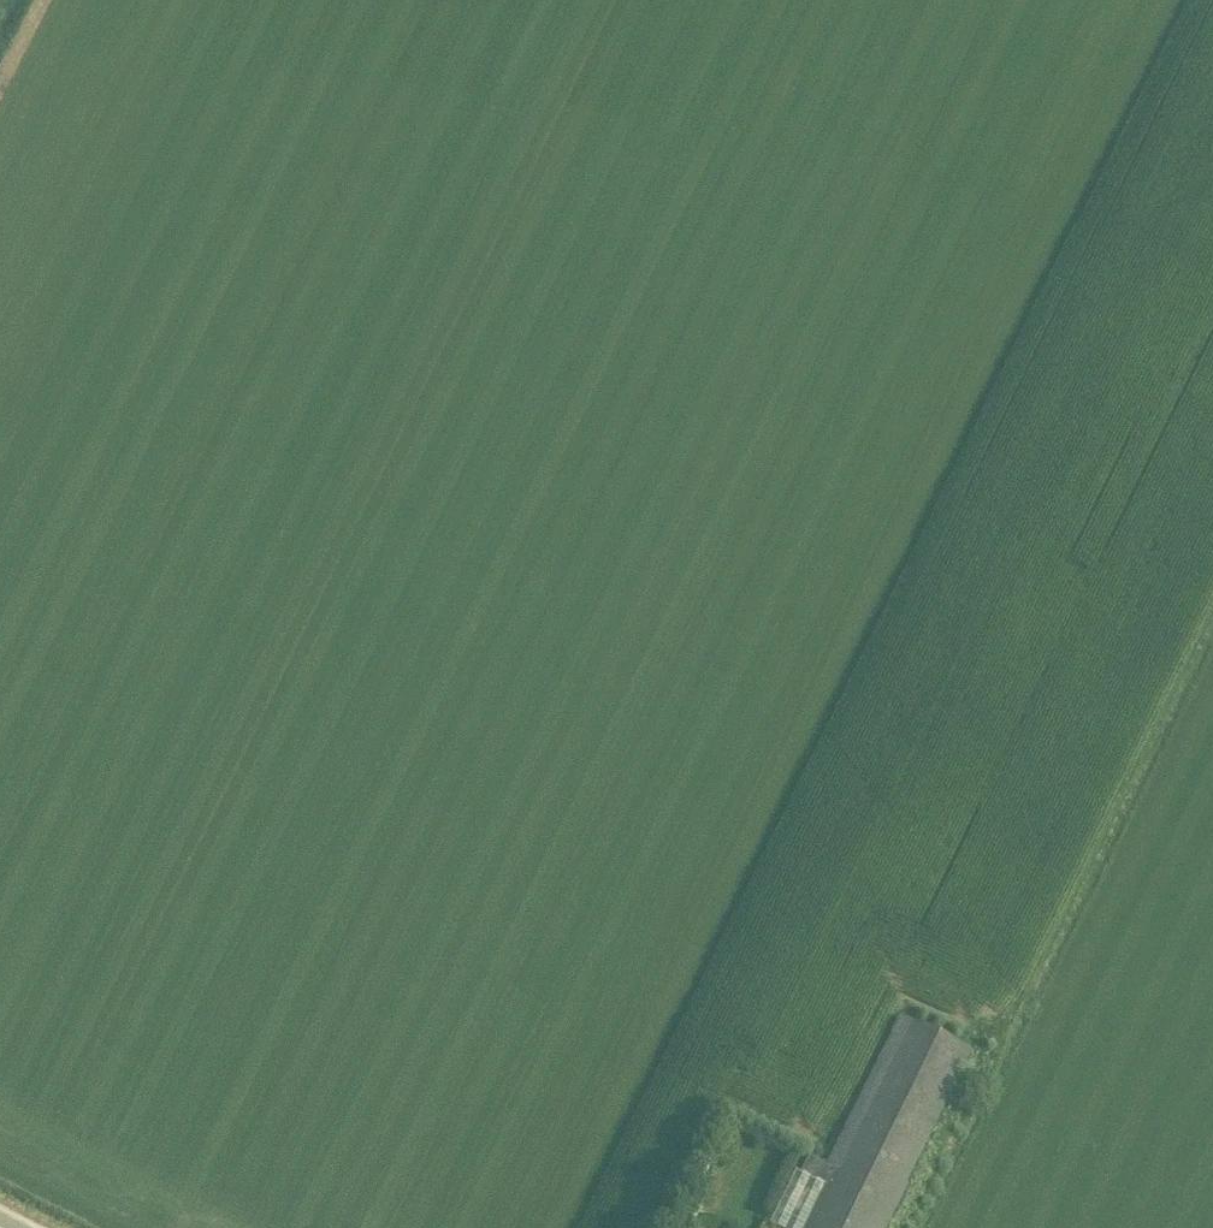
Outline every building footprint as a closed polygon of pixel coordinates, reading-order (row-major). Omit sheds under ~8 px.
[(972,1053),(898,1016),(826,1165),(808,1156),(800,1175),(821,1185),(817,1192),(820,1194),(804,1227),(886,1227),(972,1053)]
